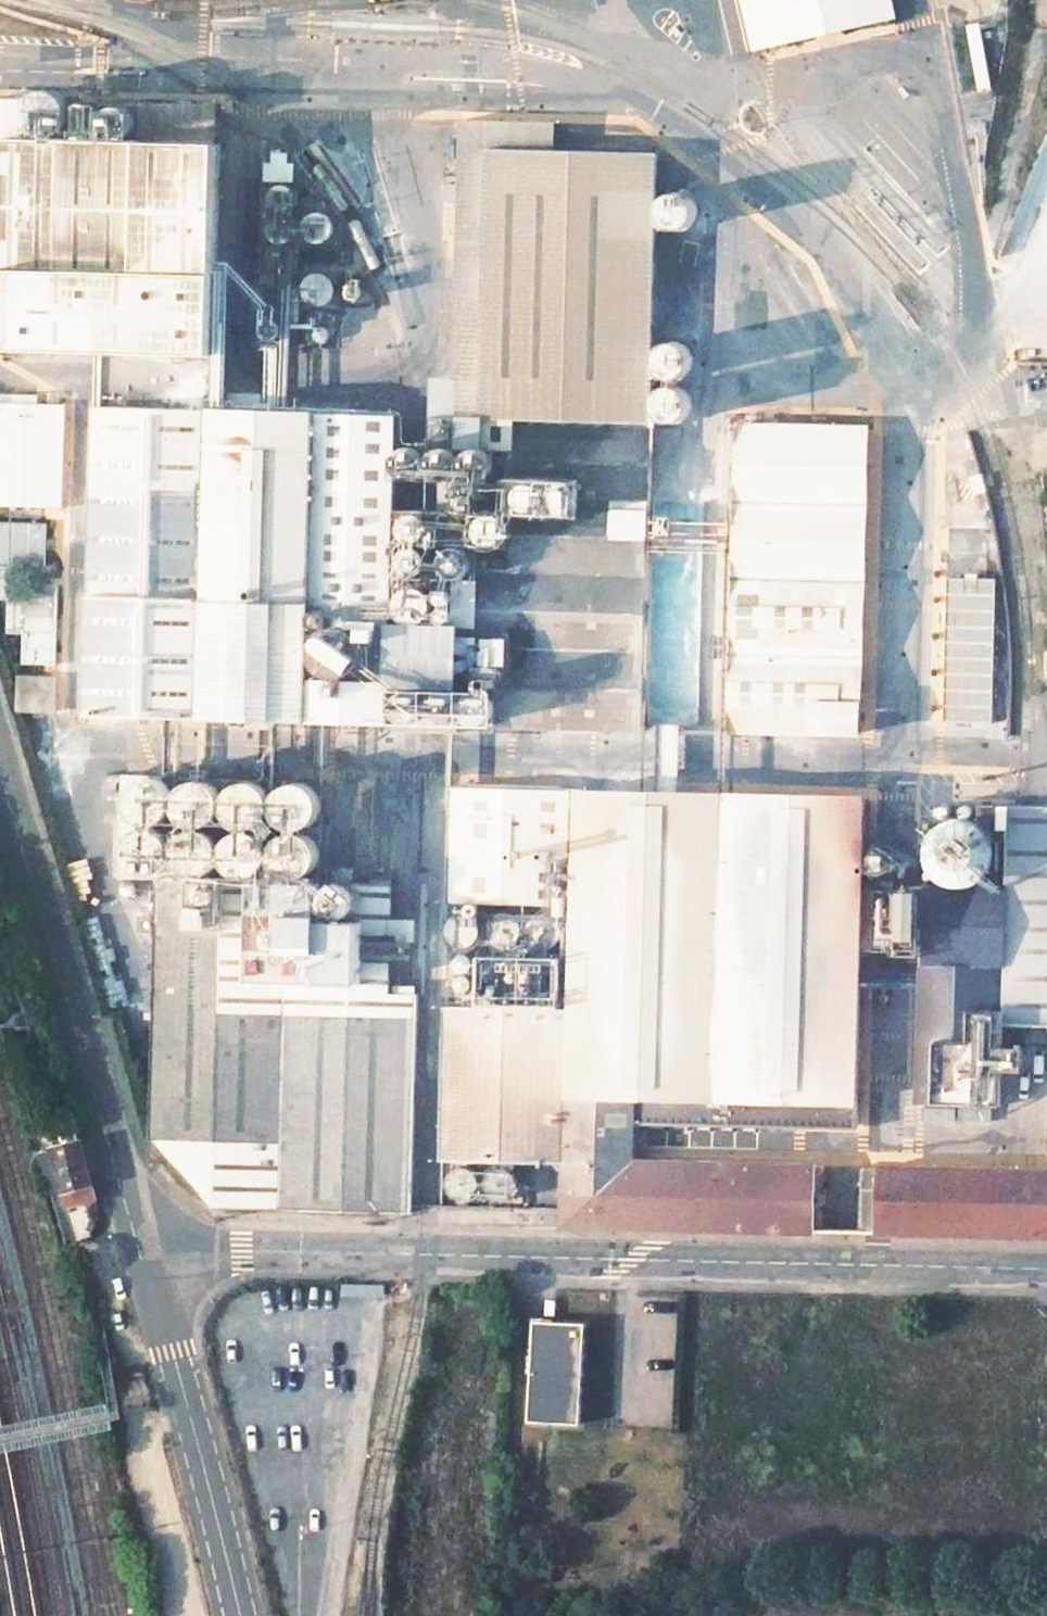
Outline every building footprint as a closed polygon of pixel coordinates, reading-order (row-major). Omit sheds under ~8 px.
[(768,49),(896,14),(893,0),(755,0),(768,49)] [(554,144),(555,117),(460,116),(450,383),(449,416),(487,418),(495,143),(554,144)] [(220,143),(3,137),(0,320),(0,347),(215,354),(220,143)] [(440,720),(636,726),(654,147),(554,144),(495,143),(485,495),(447,492),(440,720)] [(269,182),(266,275),(286,276),(286,245),(299,246),(299,183),(269,182)] [(309,272),(306,345),(345,346),(348,305),(382,307),(371,280),(349,276),(347,273),(309,272)] [(266,308),(264,345),(296,346),(298,310),(266,308)] [(235,390),(235,409),(268,410),(268,391),(235,390)] [(64,504),(72,401),(0,396),(0,498),(64,504)] [(108,406),(97,708),(386,718),(392,492),(395,413),(268,410),(235,409),(108,406)] [(742,422),(736,729),(858,733),(868,425),(742,422)] [(447,492),(392,492),(386,718),(440,720),(447,492)] [(25,671),(23,704),(58,707),(61,673),(25,671)] [(228,1019),(413,1023),(415,987),(390,986),(395,885),(327,884),(330,783),(129,776),(127,879),(162,881),(155,1017),(228,1019)] [(442,1016),(438,1165),(563,1169),(562,1226),(812,1231),(814,1164),(628,1160),(629,1091),(775,1095),(775,1106),(798,1107),(798,1095),(872,1097),(879,796),(445,786),(443,904),(566,909),(564,1018),(442,1016)] [(935,827),(932,838),(933,850),(937,862),(945,870),(956,876),(968,879),(979,877),(990,872),(999,863),(1004,852),(1005,840),(1003,828),(996,818),(987,810),(976,806),(963,805),(952,809),(942,817),(935,827)] [(921,1032),(935,1033),(932,1098),(1000,1100),(1004,1013),(1044,1014),(1046,944),(1046,888),(936,883),(926,882),(923,960),(921,1032)] [(510,922),(509,928),(510,935),(514,940),(518,945),(524,947),(531,948),(537,946),(543,943),(547,937),(549,931),(549,924),(546,918),(542,913),(537,910),(530,908),(524,909),(518,911),(513,916),(510,922)] [(478,955),(486,954),(493,950),(499,944),(501,937),(501,928),(497,920),(490,914),(482,912),(473,913),(465,917),(460,925),(458,933),(460,941),(464,948),(470,953),(478,955)] [(437,925),(437,930),(438,934),(440,937),(442,939),(450,941),(456,936),(458,933),(459,928),(458,923),(454,920),(449,918),(444,918),(440,921),(437,925)] [(463,972),(462,979),(463,986),(467,992),(472,997),(479,1000),(486,999),(493,998),(498,994),(503,988),(505,982),(505,974),(502,968),(498,962),(491,958),(484,957),(477,957),(471,961),(466,966),(463,972)] [(515,973),(515,979),(516,985),(519,991),(524,995),(530,997),(536,997),(542,996),(548,991),(551,986),(553,980),(553,974),(551,968),(546,963),(541,960),(534,958),(528,959),(522,962),(518,967),(515,973)] [(212,1207),(404,1211),(413,1023),(228,1019),(155,1017),(148,1142),(212,1207)] [(54,1116),(60,1135),(84,1127),(78,1109),(54,1116)] [(60,1135),(58,1136),(70,1176),(97,1169),(84,1127),(60,1135)] [(860,1164),(857,1219),(867,1219),(867,1232),(1046,1235),(1046,1167),(860,1164)] [(439,1176),(439,1181),(440,1186),(442,1189),(445,1193),(450,1195),(459,1194),(463,1191),(465,1187),(467,1183),(467,1178),(465,1174),(462,1170),(459,1168),(454,1167),(445,1169),(439,1176)] [(477,1176),(476,1181),(476,1185),(478,1190),(480,1193),(485,1196),(489,1197),(493,1197),(498,1194),(501,1191),(503,1187),(504,1182),(503,1178),(501,1174),(498,1171),(493,1169),(484,1170),(480,1173),(477,1176)] [(526,1397),(580,1399),(584,1320),(531,1317),(526,1397)] [(525,1418),(578,1421),(580,1399),(526,1397),(525,1418)]
